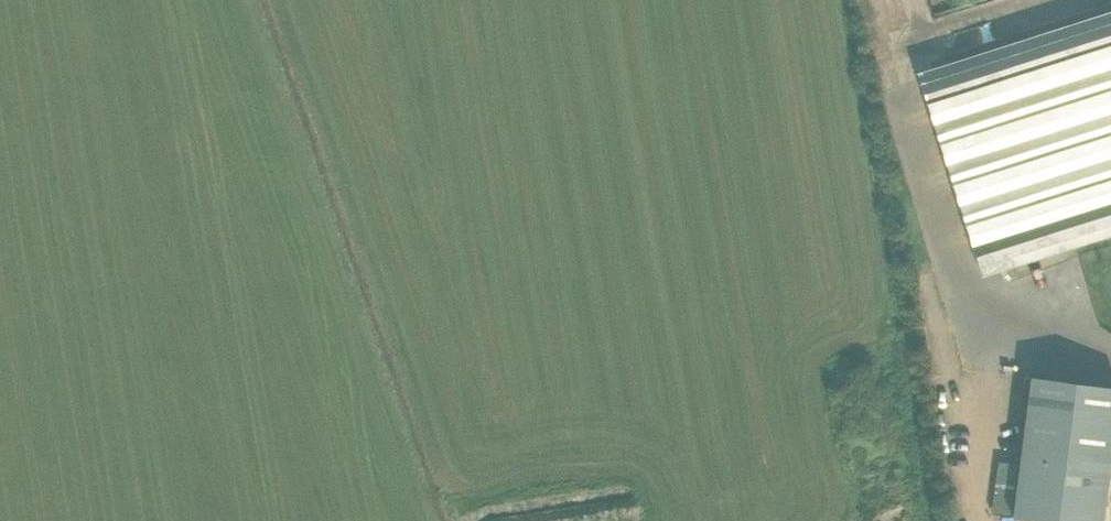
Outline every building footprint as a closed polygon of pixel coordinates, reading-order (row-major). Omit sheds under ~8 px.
[(1110,224),(1110,22),(921,82),(979,265),(1110,224)] [(1030,374),(1014,479),(995,477),(989,512),(1054,520),(1099,520),(1110,427),(1110,386),(1030,374)]
